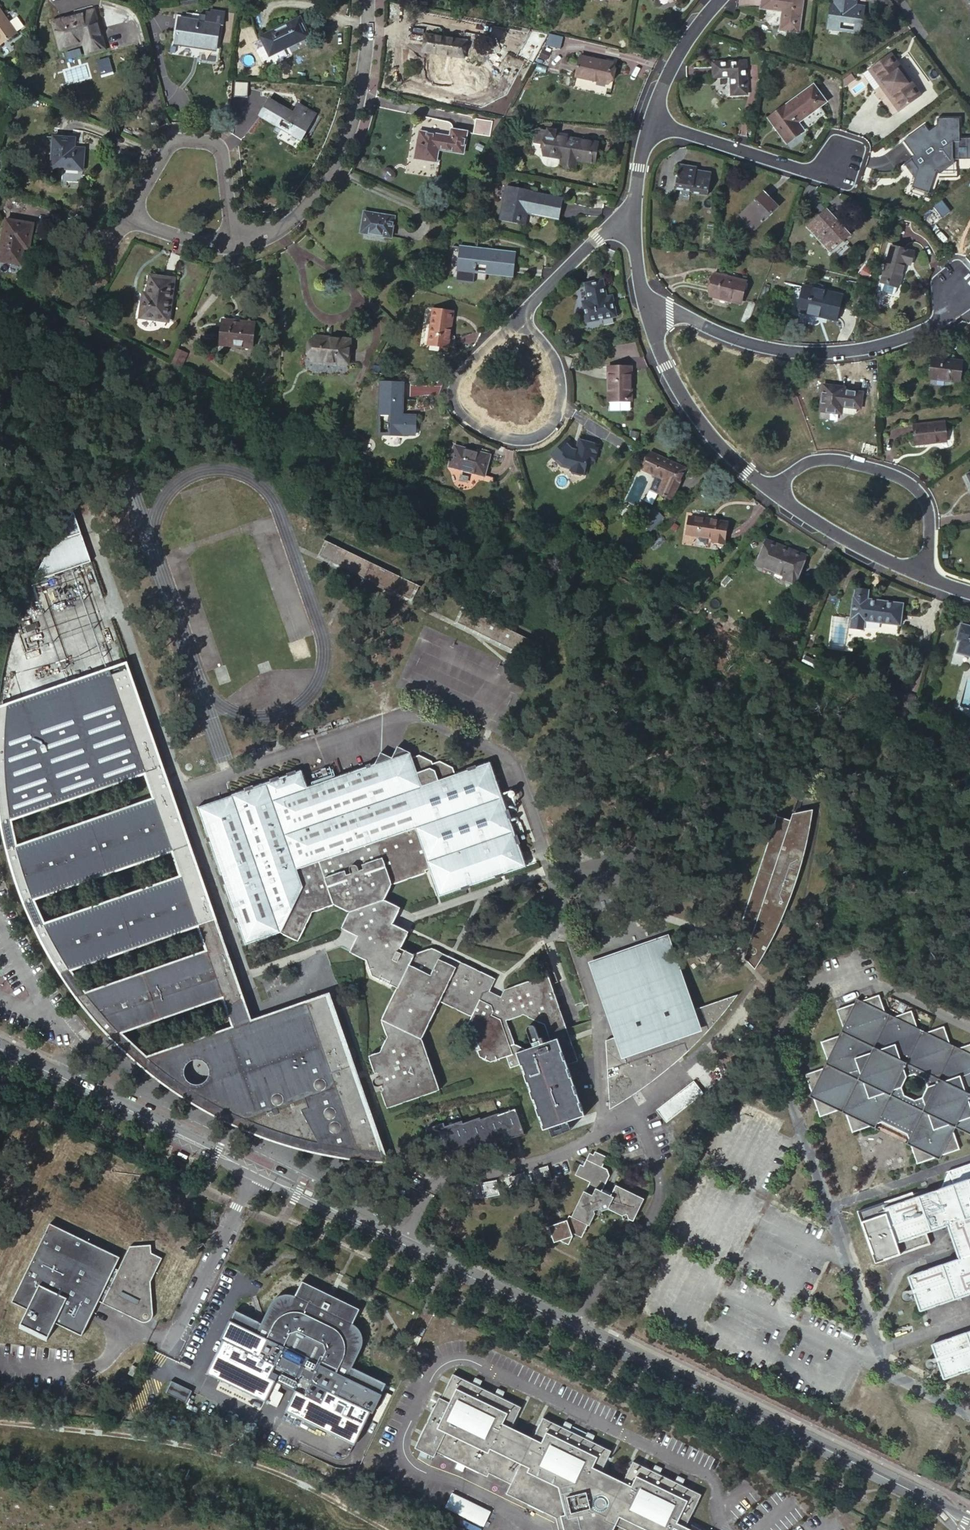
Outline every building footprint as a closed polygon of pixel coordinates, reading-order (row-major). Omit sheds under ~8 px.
[(760,13),(785,17),(784,30),(798,32),(802,0),(762,0),(760,13)] [(833,2),(831,2),(827,28),(839,30),(841,22),(862,25),(865,6),(855,5),(851,5),(852,0),(833,0),(833,2)] [(4,46),(18,33),(0,12),(0,42),(4,46)] [(92,12),(88,13),(94,31),(97,30),(92,12)] [(59,50),(81,43),(88,41),(91,53),(103,49),(97,30),(94,31),(88,13),(51,24),(59,50)] [(300,17),(261,36),(270,54),(288,45),(287,43),(308,33),(300,17)] [(220,25),(180,18),(175,45),(191,47),(192,43),(216,47),(220,25)] [(435,37),(424,36),(422,50),(433,52),(433,53),(455,56),(458,40),(435,36),(435,37)] [(85,54),(91,53),(88,41),(81,43),(85,54)] [(892,54),(889,56),(919,97),(922,95),(892,54)] [(576,78),(594,81),(594,77),(609,80),(612,62),(579,56),(576,78)] [(919,97),(889,56),(873,68),(903,109),(919,97)] [(749,62),(717,62),(717,78),(733,77),(733,95),(749,95),(749,62)] [(903,109),(873,68),(870,70),(900,111),(903,109)] [(826,103),(813,86),(768,118),(787,144),(803,132),(797,123),(826,103)] [(292,113),(268,100),(259,116),(277,127),(280,120),(290,126),(288,129),(289,130),(287,134),(301,141),(315,114),(297,104),(292,113)] [(474,134),(491,136),(493,121),(475,119),(474,134)] [(935,174),(936,173),(956,158),(957,158),(969,159),(969,139),(958,139),(959,119),(938,119),(937,126),(930,131),(925,125),(904,141),(915,156),(912,159),(918,168),(915,177),(912,187),(928,193),(935,174)] [(449,137),(419,132),(414,159),(435,162),(438,149),(463,153),(466,132),(451,130),(449,137)] [(557,138),(558,133),(548,131),(548,132),(536,130),(535,131),(532,144),(533,145),(545,148),(543,158),(562,161),(561,166),(575,168),(576,162),(590,164),(594,145),(557,138)] [(69,138),(53,137),(50,167),(67,169),(66,182),(82,183),(84,149),(74,148),(68,148),(69,138)] [(956,158),(936,173),(938,177),(957,163),(957,158),(956,158)] [(918,168),(912,159),(905,163),(915,177),(918,168)] [(696,169),(680,166),(679,173),(676,173),(676,175),(678,176),(677,188),(692,190),(692,192),(708,195),(711,174),(696,172),(696,169)] [(522,190),(505,187),(498,221),(516,225),(518,212),(525,213),(557,220),(561,200),(528,194),(522,192),(522,190)] [(928,193),(912,187),(910,193),(928,200),(930,194),(928,193)] [(777,207),(761,192),(740,214),(756,230),(777,207)] [(850,236),(826,209),(806,227),(830,254),(850,236)] [(392,218),(362,212),(359,232),(389,238),(392,218)] [(518,212),(516,225),(522,226),(525,213),(518,212)] [(7,218),(0,253),(0,260),(21,264),(24,247),(25,242),(30,243),(34,223),(7,218)] [(476,249),(459,247),(456,269),(473,271),(474,264),(486,266),(484,273),(512,276),(514,253),(482,250),(482,253),(476,252),(476,249)] [(899,287),(906,265),(910,266),(913,254),(893,249),(883,283),(884,283),(899,287)] [(745,282),(714,274),(709,295),(741,302),(745,282)] [(175,281),(151,278),(149,296),(148,307),(144,306),(143,320),(170,323),(175,281)] [(604,281),(586,284),(589,301),(582,302),(586,322),(617,317),(614,303),(608,304),(607,298),(604,281)] [(899,287),(884,283),(882,291),(883,294),(894,296),(897,295),(899,287)] [(843,296),(803,286),(797,311),(837,320),(843,296)] [(739,317),(748,320),(752,308),(744,305),(739,317)] [(451,312),(431,310),(427,344),(446,346),(451,312)] [(254,325),(223,321),(221,345),(242,347),(242,344),(253,345),(254,325)] [(349,342),(314,339),(312,363),(347,366),(349,342)] [(177,351),(171,364),(178,368),(184,353),(177,351)] [(962,364),(933,360),(931,379),(959,384),(962,364)] [(631,365),(608,365),(608,400),(631,400),(631,365)] [(403,384),(380,383),(378,416),(388,416),(387,424),(386,423),(385,429),(387,429),(386,434),(412,436),(413,416),(401,415),(403,384)] [(838,388),(824,387),(820,412),(850,416),(853,413),(854,409),(857,409),(859,395),(844,392),(838,392),(838,388)] [(945,423),(913,426),(915,446),(947,443),(945,423)] [(567,439),(549,455),(560,466),(570,468),(570,470),(571,473),(581,475),(583,474),(586,462),(594,463),(599,445),(578,439),(575,451),(571,450),(571,448),(569,445),(571,443),(567,439)] [(489,454),(454,444),(448,464),(483,474),(489,454)] [(687,468),(654,452),(646,468),(669,479),(662,493),(672,498),(687,468)] [(650,529),(664,517),(656,508),(642,520),(650,529)] [(89,562),(71,512),(71,514),(69,516),(63,525),(60,529),(58,533),(56,535),(53,541),(50,546),(47,551),(44,556),(41,562),(39,566),(36,572),(34,576),(32,580),(31,582),(89,562)] [(727,523),(690,516),(687,532),(713,537),(712,542),(724,544),(727,523)] [(806,558),(766,541),(756,566),(782,577),(781,581),(794,586),(806,558)] [(404,581),(324,543),(319,554),(353,571),(351,575),(397,596),(404,581)] [(864,589),(852,584),(849,593),(848,592),(841,612),(842,613),(839,622),(851,626),(854,617),(887,629),(894,609),(861,597),(864,589)] [(962,628),(958,643),(961,644),(958,654),(969,658),(969,630),(962,628)] [(161,767),(125,666),(108,672),(0,710),(0,820),(1,823),(9,820),(9,818),(143,771),(154,801),(15,849),(15,847),(6,851),(7,853),(8,858),(10,864),(11,869),(13,874),(14,878),(16,882),(17,886),(18,889),(19,892),(20,895),(22,899),(23,903),(32,900),(31,898),(171,849),(181,879),(44,927),(43,925),(34,928),(36,931),(38,936),(40,940),(43,945),(45,949),(47,954),(49,957),(51,961),(54,965),(57,969),(58,972),(60,974),(68,971),(67,969),(197,924),(207,953),(86,996),(85,994),(76,997),(78,1000),(81,1004),(84,1008),(88,1012),(91,1016),(94,1020),(97,1023),(99,1026),(102,1028),(105,1032),(108,1035),(118,1033),(117,1031),(222,995),(228,1013),(244,1004),(161,767)] [(235,923),(237,923),(244,945),(280,932),(279,933),(297,941),(311,912),(333,904),(361,918),(362,921),(365,919),(371,936),(368,938),(369,941),(367,946),(371,948),(365,959),(371,975),(396,988),(381,1020),(387,1036),(379,1052),(368,1056),(374,1073),(376,1073),(378,1077),(375,1078),(374,1079),(373,1079),(373,1080),(372,1081),(372,1082),(373,1083),(373,1084),(373,1085),(374,1085),(374,1086),(375,1086),(376,1086),(377,1086),(378,1086),(379,1086),(381,1085),(382,1089),(380,1090),(387,1108),(439,1089),(421,1038),(439,1001),(471,1016),(467,1023),(479,1056),(490,1061),(505,1056),(509,1067),(519,1064),(531,1069),(525,1082),(542,1129),(560,1123),(558,1119),(565,1117),(566,1121),(584,1115),(572,1080),(569,1082),(566,1075),(560,1074),(558,1067),(577,1060),(547,974),(503,989),(500,996),(489,990),(494,978),(431,948),(413,954),(399,948),(407,931),(391,924),(399,907),(383,900),(390,884),(425,872),(424,870),(428,868),(438,896),(525,866),(517,844),(518,843),(515,834),(514,835),(508,818),(509,818),(506,810),(518,805),(511,787),(502,791),(499,792),(488,762),(475,767),(474,765),(465,769),(466,770),(454,774),(451,767),(438,761),(431,763),(430,761),(418,755),(411,757),(409,752),(396,746),(390,757),(379,752),(373,764),(306,788),(300,771),(230,795),(236,813),(217,820),(211,802),(197,807),(196,807),(220,876),(219,876),(222,885),(223,885),(235,918),(234,919),(235,923)] [(743,956),(754,968),(755,966),(757,964),(759,960),(761,957),(763,954),(765,948),(768,943),(771,939),(774,932),(777,926),(780,919),(782,914),(783,911),(785,908),(787,903),(788,900),(790,895),(792,890),(793,885),(795,880),(796,877),(797,874),(798,870),(799,865),(801,860),(802,855),(803,851),(804,847),(805,842),(806,837),(807,832),(808,828),(809,824),(810,819),(810,815),(811,811),(812,808),(797,811),(796,815),(791,813),(789,818),(776,814),(737,933),(750,938),(743,956)] [(606,1077),(607,1110),(612,1107),(617,1104),(623,1100),(628,1097),(634,1093),(638,1090),(651,1081),(656,1077),(660,1074),(665,1070),(668,1067),(672,1064),(682,1055),(686,1051),(690,1048),(694,1043),(701,1037),(706,1031),(716,1020),(721,1013),(725,1009),(730,1002),(734,998),(737,993),(685,1011),(664,950),(603,972),(624,1033),(604,1040),(606,1069),(612,1067),(614,1074),(606,1077)] [(368,1151),(374,1151),(381,1152),(326,995),(305,1002),(313,1026),(303,1029),(297,1027),(291,1026),(284,1027),(278,1030),(273,1036),(270,1041),(231,1055),(253,1116),(250,1122),(256,1124),(264,1127),(271,1130),(280,1133),(287,1135),(296,1138),(305,1140),(312,1142),(322,1144),(333,1146),(341,1147),(352,1149),(362,1150),(368,1151)] [(848,1134),(878,1124),(893,1131),(902,1137),(912,1166),(956,1150),(947,1125),(951,1124),(954,1131),(969,1138),(969,1097),(968,1092),(969,1091),(969,1044),(948,1051),(939,1028),(915,1035),(907,1013),(883,1020),(874,997),(832,1011),(840,1035),(816,1044),(824,1067),(800,1076),(815,1119),(839,1111),(848,1134)] [(704,1094),(694,1080),(657,1110),(667,1123),(704,1094)] [(442,1123),(425,1129),(433,1151),(444,1147),(445,1150),(451,1150),(450,1147),(462,1143),(463,1148),(470,1147),(469,1145),(480,1141),(481,1145),(488,1144),(487,1141),(498,1137),(499,1141),(505,1139),(504,1137),(516,1133),(517,1136),(523,1134),(514,1108),(497,1114),(496,1113),(479,1119),(478,1116),(461,1122),(460,1119),(442,1125),(442,1123)] [(622,1216),(627,1214),(629,1219),(633,1221),(644,1199),(616,1185),(611,1194),(603,1190),(609,1175),(607,1169),(602,1167),(607,1157),(595,1151),(594,1155),(590,1153),(585,1162),(584,1166),(581,1164),(580,1164),(575,1175),(590,1182),(585,1192),(584,1191),(568,1223),(567,1220),(564,1221),(558,1223),(549,1226),(551,1232),(550,1233),(552,1238),(553,1238),(554,1242),(560,1240),(569,1245),(574,1234),(582,1237),(588,1225),(590,1225),(595,1214),(594,1210),(602,1208),(603,1211),(608,1209),(622,1216)] [(948,1171),(940,1188),(918,1195),(887,1206),(898,1241),(929,1230),(948,1224),(959,1258),(941,1264),(910,1275),(922,1310),(953,1299),(969,1293),(969,1163),(948,1171)] [(552,1180),(547,1165),(532,1170),(537,1185),(552,1180)] [(498,1195),(495,1179),(479,1182),(482,1198),(498,1195)] [(120,1257),(49,1223),(12,1303),(28,1310),(19,1329),(47,1342),(56,1323),(82,1336),(99,1301),(103,1303),(104,1302),(136,1317),(141,1307),(151,1305),(149,1284),(151,1281),(162,1259),(147,1252),(147,1245),(129,1246),(118,1269),(115,1268),(120,1257)] [(617,1298),(623,1284),(613,1279),(606,1293),(617,1298)] [(359,1327),(356,1324),(353,1322),(361,1307),(304,1280),(297,1295),(293,1293),(286,1294),(284,1294),(281,1295),(279,1297),(277,1298),(276,1300),(274,1302),(271,1307),(249,1353),(338,1396),(362,1345),(363,1342),(363,1339),(363,1337),(363,1335),(362,1332),(360,1328),(359,1327)] [(136,1317),(104,1302),(103,1303),(142,1322),(144,1322),(146,1322),(147,1322),(149,1322),(151,1320),(152,1320),(153,1318),(153,1315),(154,1314),(151,1281),(149,1284),(151,1305),(141,1307),(136,1317)] [(963,1332),(931,1343),(943,1378),(969,1369),(969,1330),(963,1332)] [(416,1335),(412,1345),(416,1347),(421,1337),(416,1335)] [(619,1525),(630,1529),(707,1529),(692,1522),(693,1528),(686,1525),(702,1492),(682,1483),(685,1477),(678,1473),(675,1479),(660,1472),(663,1466),(656,1462),(653,1468),(634,1459),(624,1479),(619,1489),(597,1479),(602,1469),(612,1448),(592,1439),(595,1433),(588,1430),(585,1435),(570,1428),(573,1422),(566,1419),(563,1424),(544,1415),(534,1435),(529,1445),(507,1435),(512,1425),(522,1405),(503,1395),(505,1389),(498,1386),(496,1392),(480,1384),(483,1378),(476,1375),(473,1381),(454,1371),(452,1374),(442,1396),(440,1395),(416,1445),(435,1454),(438,1449),(459,1460),(457,1465),(464,1469),(466,1463),(489,1474),(491,1471),(512,1481),(507,1492),(544,1510),(555,1515),(559,1529),(616,1529),(619,1525)] [(171,1379),(166,1391),(186,1400),(192,1388),(171,1379)] [(251,1388),(263,1394),(268,1385),(256,1379),(251,1388)] [(444,1508),(483,1526),(490,1512),(451,1493),(444,1508)]
